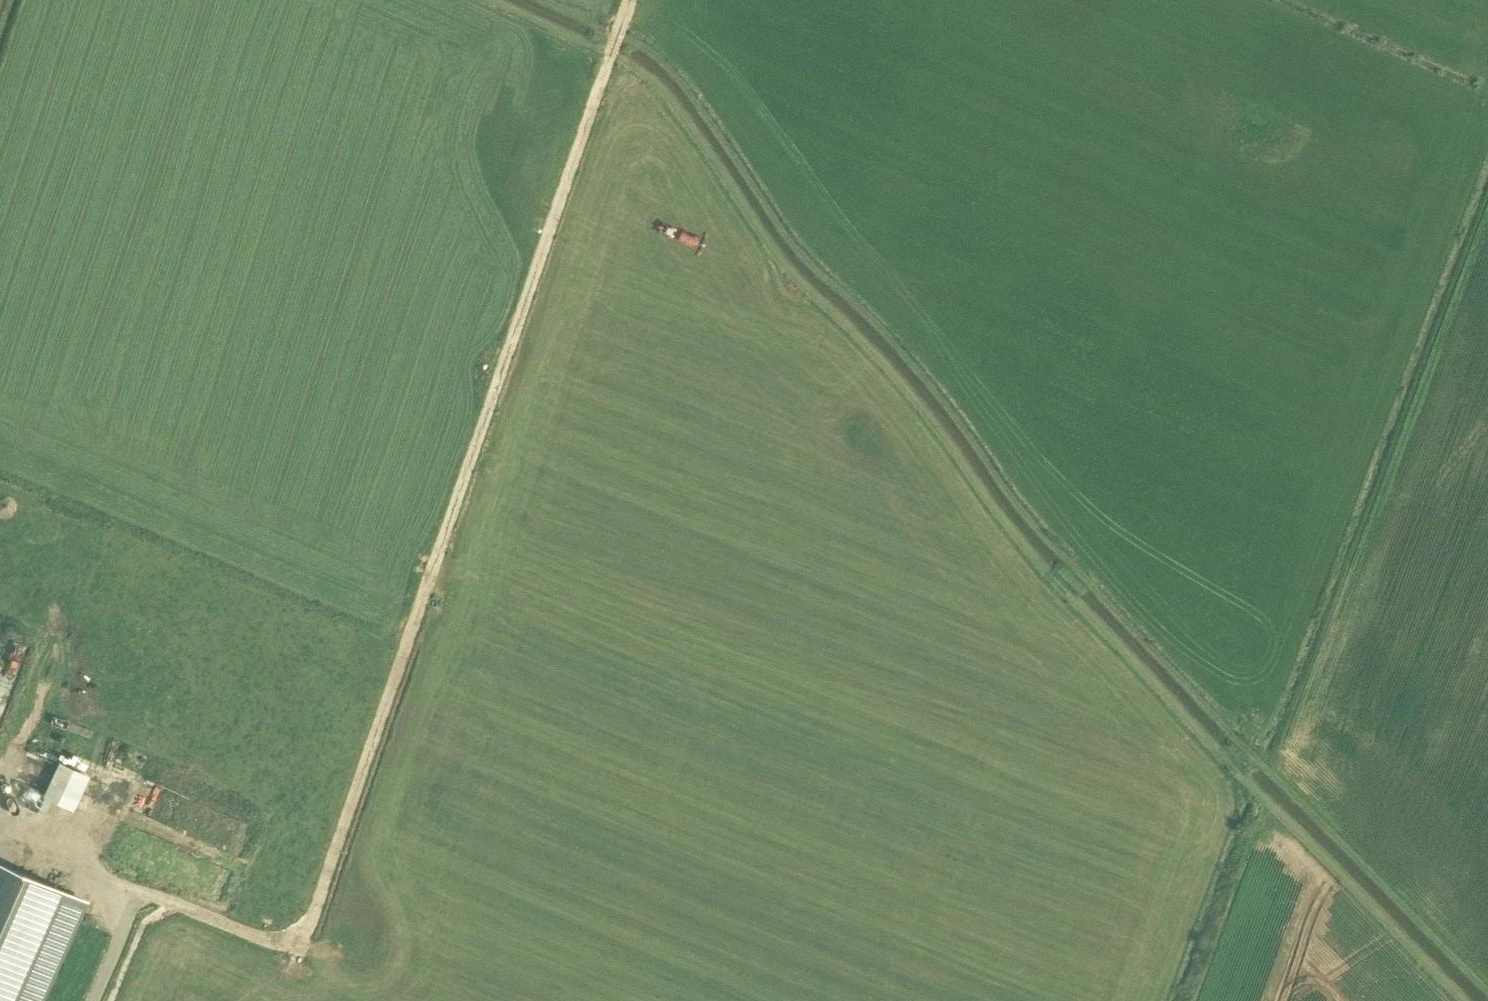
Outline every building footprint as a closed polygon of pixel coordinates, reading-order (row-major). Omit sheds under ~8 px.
[(66,758),(50,794),(81,808),(97,772),(66,758)] [(90,901),(0,860),(0,1000),(45,1000),(90,901)]
